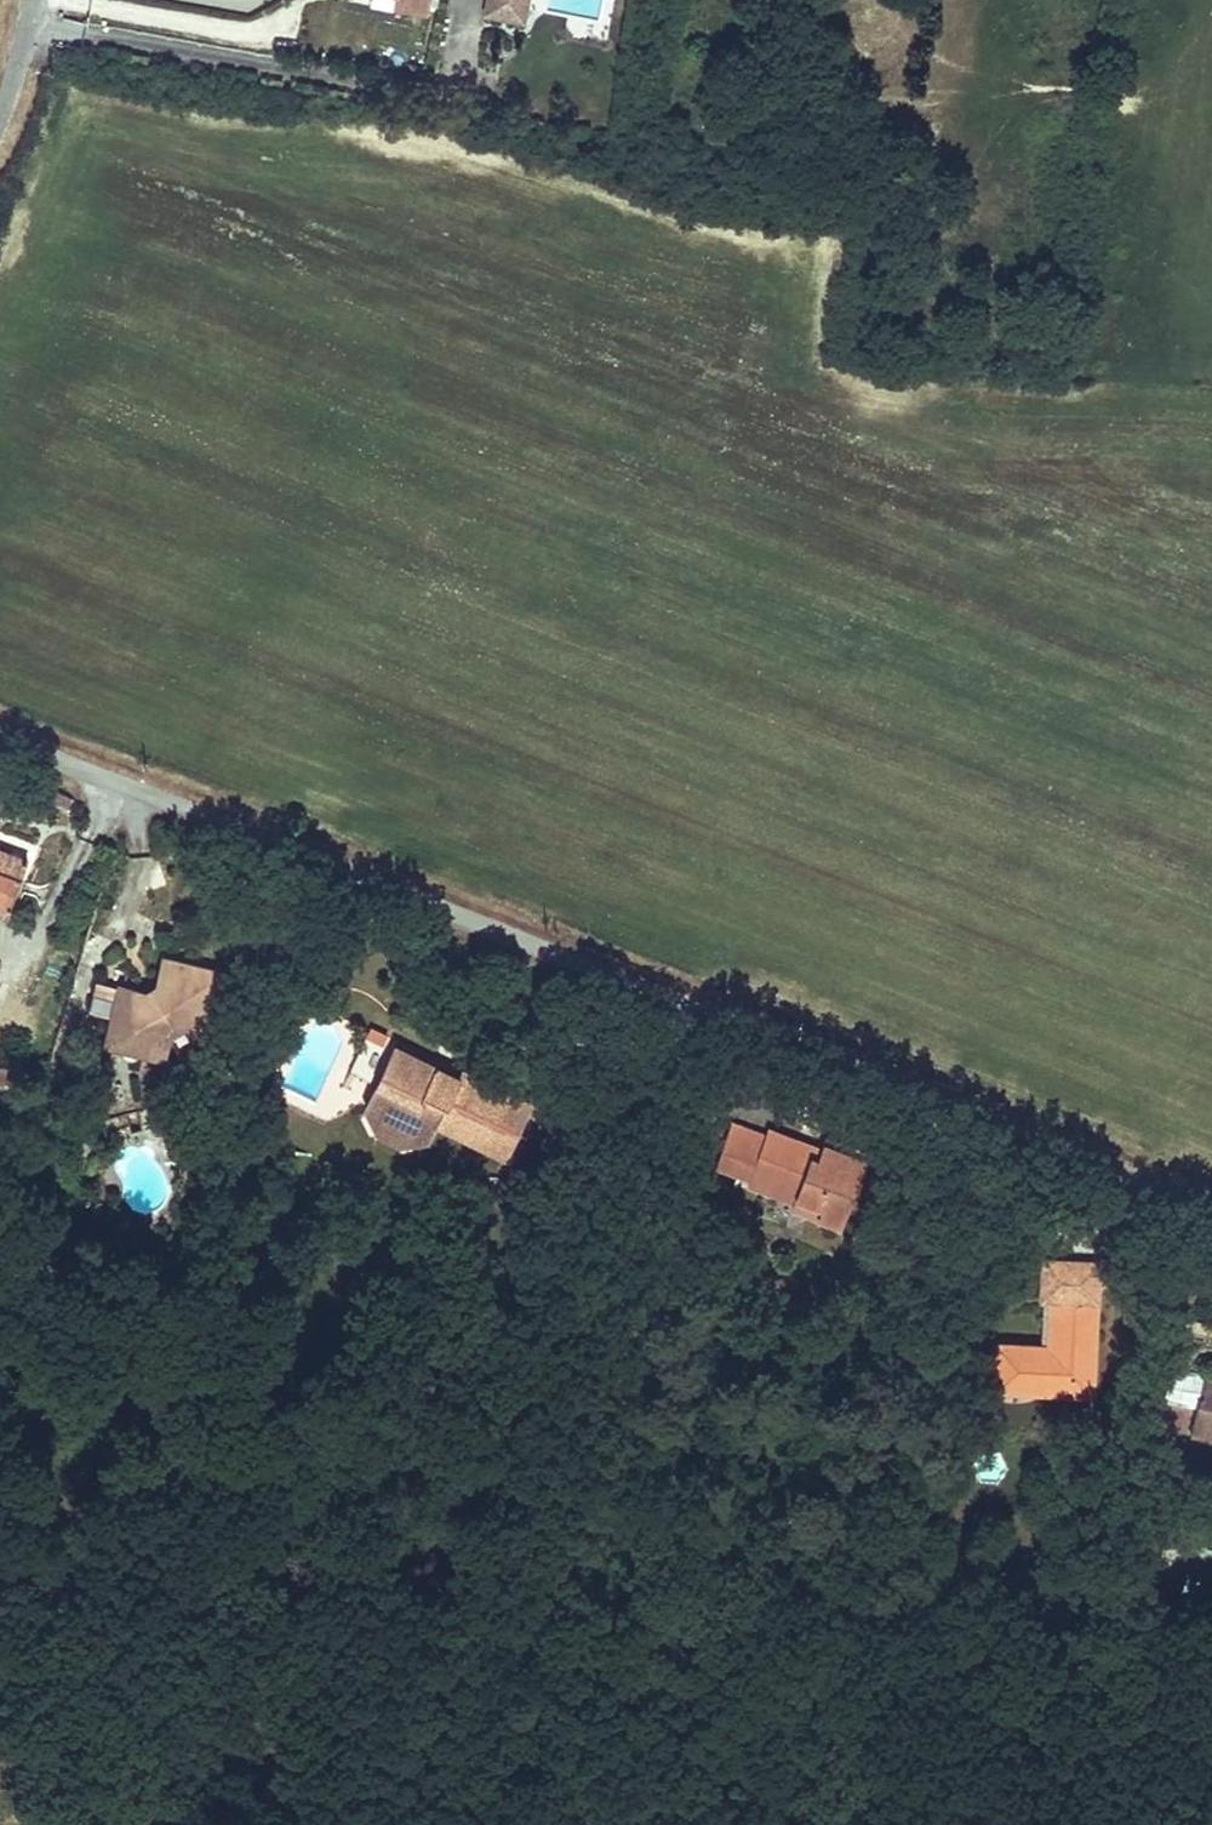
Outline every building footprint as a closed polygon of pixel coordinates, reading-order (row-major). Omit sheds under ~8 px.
[(425,12),(427,0),(398,0),(396,7),(425,12)] [(486,14),(523,21),(527,0),(489,0),(486,14)] [(0,850),(0,912),(8,915),(28,861),(0,850)] [(208,1028),(221,972),(165,959),(157,990),(151,994),(96,980),(89,1010),(113,1016),(108,1034),(115,1043),(163,1055),(166,1042),(196,1049),(201,1027),(208,1028)] [(529,1102),(464,1071),(460,1079),(453,1075),(449,1082),(433,1074),(436,1067),(368,1035),(350,1073),(377,1086),(367,1108),(378,1133),(401,1143),(428,1138),(435,1123),(439,1122),(505,1153),(529,1102)] [(453,1075),(436,1067),(433,1074),(449,1082),(453,1075)] [(20,1071),(0,1070),(0,1097),(5,1097),(5,1122),(13,1122),(14,1098),(19,1098),(20,1071)] [(143,1130),(138,1110),(126,1112),(131,1133),(143,1130)] [(765,1136),(731,1124),(722,1149),(756,1162),(765,1136)] [(842,1223),(867,1155),(825,1140),(821,1151),(817,1161),(794,1152),(797,1142),(767,1131),(765,1136),(756,1162),(722,1149),(716,1167),(750,1179),(748,1183),(767,1190),(766,1192),(794,1202),(793,1205),(842,1223)] [(821,1151),(797,1142),(794,1152),(817,1161),(821,1151)] [(105,1212),(102,1202),(92,1205),(95,1216),(105,1212)] [(1092,1394),(1099,1263),(1055,1260),(1053,1299),(1052,1315),(1051,1315),(1050,1316),(1048,1331),(1048,1342),(1049,1348),(1049,1349),(1051,1349),(1051,1353),(1041,1353),(1041,1348),(998,1345),(997,1367),(1018,1374),(1018,1390),(1092,1394)] [(1053,1299),(1055,1260),(1044,1260),(1042,1298),(1044,1298),(1048,1299),(1053,1299)] [(1051,1353),(1051,1349),(1049,1349),(1049,1348),(1045,1348),(1048,1299),(1044,1298),(1041,1348),(1041,1353),(1051,1353)] [(1159,1422),(1192,1430),(1205,1376),(1206,1372),(1187,1367),(1193,1340),(1175,1336),(1169,1363),(1172,1364),(1163,1398),(1159,1397),(1156,1409),(1162,1410),(1159,1422)] [(1018,1390),(1018,1374),(997,1367),(996,1389),(1018,1390)] [(1205,1376),(1192,1430),(1211,1434),(1211,1377),(1205,1376)]
